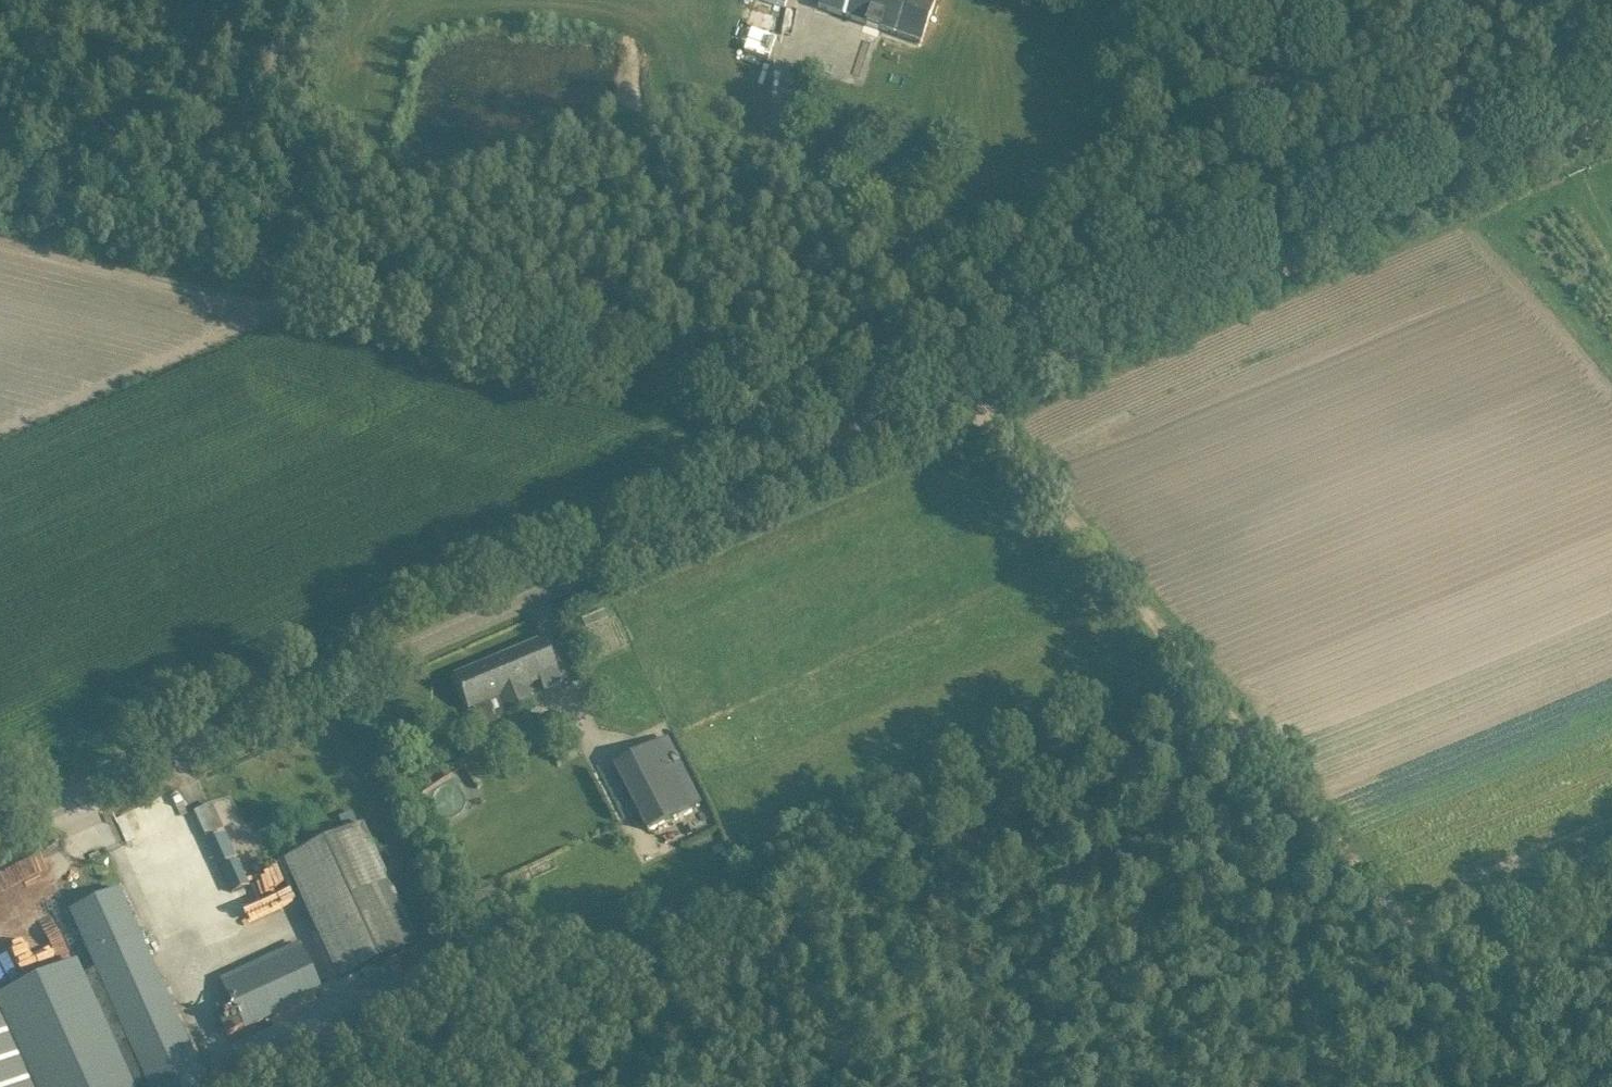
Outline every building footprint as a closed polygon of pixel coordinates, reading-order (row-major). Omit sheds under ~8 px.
[(783,8),(786,0),(760,0),(783,8)] [(820,8),(923,43),(937,2),(938,0),(823,0),(820,8)] [(544,638),(454,676),(468,711),(501,697),(507,712),(505,713),(507,718),(536,706),(534,702),(532,703),(525,687),(543,680),(547,690),(563,683),(544,638)] [(660,740),(613,764),(647,830),(694,806),(660,740)] [(284,861),(339,982),(419,946),(364,824),(284,861)] [(184,1035),(119,890),(70,912),(96,970),(82,976),(76,962),(0,996),(0,1086),(208,1086),(184,1035)] [(219,1016),(227,1034),(320,990),(302,950),(224,987),(234,1008),(219,1016)] [(230,1048),(247,1086),(412,1010),(395,973),(230,1048)]
